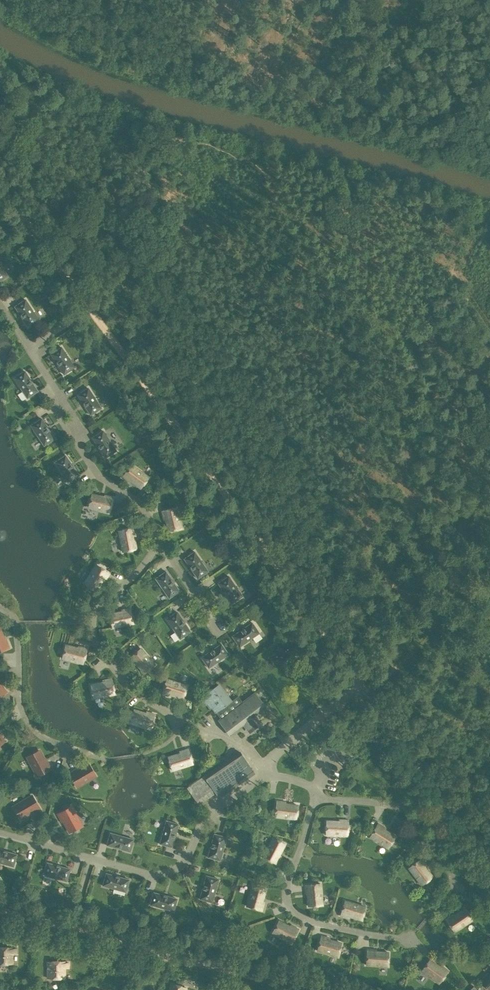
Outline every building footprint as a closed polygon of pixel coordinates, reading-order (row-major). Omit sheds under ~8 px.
[(28,327),(39,320),(25,300),(15,306),(28,327)] [(64,374),(75,367),(61,347),(51,354),(64,374)] [(27,398),(38,391),(25,371),(14,378),(27,398)] [(91,415),(101,408),(88,388),(77,395),(91,415)] [(36,404),(38,408),(46,404),(43,400),(36,404)] [(44,446),(55,439),(42,418),(31,425),(44,446)] [(106,458),(116,451),(103,430),(92,438),(106,458)] [(68,482),(79,475),(65,455),(55,462),(68,482)] [(141,488),(149,477),(131,464),(122,477),(130,482),(131,481),(141,488)] [(104,497),(92,494),(88,507),(109,513),(113,498),(104,496),(104,497)] [(182,528),(177,507),(162,511),(164,520),(166,519),(169,532),(182,528)] [(123,552),(136,549),(134,537),(135,537),(133,528),(119,530),(123,552)] [(198,579),(208,572),(195,551),(184,559),(198,579)] [(104,581),(109,573),(96,564),(84,582),(96,590),(103,580),(104,581)] [(169,599),(180,591),(166,571),(156,579),(169,599)] [(232,603),(242,596),(229,576),(218,583),(232,603)] [(112,628),(133,623),(130,608),(121,610),(122,612),(109,614),(112,628)] [(180,639),(191,632),(177,612),(166,619),(180,639)] [(239,647),(259,633),(252,622),(232,636),(239,647)] [(0,631),(0,651),(8,648),(5,639),(4,640),(0,631)] [(209,668),(228,654),(221,644),(201,658),(209,668)] [(77,648),(65,645),(62,658),(83,664),(87,649),(78,647),(77,648)] [(155,664),(141,648),(129,658),(135,665),(137,664),(145,673),(155,664)] [(270,667),(276,677),(281,674),(275,664),(270,667)] [(93,698),(115,694),(112,679),(103,681),(103,682),(91,685),(93,698)] [(183,698),(187,686),(166,679),(162,693),(170,696),(171,695),(183,698)] [(251,719),(263,709),(260,705),(263,703),(255,693),(243,702),(238,696),(231,701),(219,685),(200,699),(205,705),(206,704),(210,709),(212,708),(221,719),(219,720),(226,731),(228,729),(232,733),(246,728),(254,722),(251,719)] [(146,713),(134,710),(130,723),(151,729),(155,714),(146,712),(146,713)] [(172,770),(193,764),(188,749),(179,752),(180,754),(168,757),(172,770)] [(45,762),(39,750),(27,757),(37,776),(51,769),(46,761),(45,762)] [(238,752),(204,776),(216,793),(217,795),(252,772),(238,752)] [(96,776),(89,764),(78,771),(77,769),(69,774),(77,787),(96,776)] [(32,796),(13,807),(20,818),(31,812),(32,813),(40,809),(32,796)] [(296,818),(298,805),(285,803),(286,802),(276,801),(275,816),(296,818)] [(71,807),(58,814),(62,822),(64,821),(70,832),(82,826),(71,807)] [(326,834),(336,835),(348,835),(348,820),(339,820),(339,821),(326,821),(326,834)] [(172,847),(178,824),(166,821),(160,844),(172,847)] [(385,828),(378,823),(370,836),(388,848),(395,836),(385,829),(385,828)] [(107,845),(130,852),(133,839),(110,833),(107,845)] [(220,860),(227,837),(214,834),(208,857),(220,860)] [(263,857),(276,864),(281,855),(279,855),(285,844),(273,837),(263,857)] [(13,867),(17,854),(0,850),(0,863),(13,867)] [(426,865),(421,858),(409,867),(422,884),(433,876),(425,866),(426,865)] [(67,881),(70,869),(47,862),(43,875),(67,881)] [(103,886),(126,892),(129,880),(106,873),(103,886)] [(212,902),(218,879),(206,876),(200,899),(212,902)] [(308,893),(309,904),(309,906),(322,905),(320,883),(305,884),(306,893),(308,893)] [(247,906),(262,910),(264,901),(262,901),(266,889),(253,885),(247,906)] [(150,904),(174,911),(177,899),(154,892),(150,904)] [(362,919),(366,906),(345,900),(340,915),(349,917),(350,916),(362,919)] [(453,914),(446,919),(454,931),(472,919),(465,908),(454,915),(453,914)] [(272,932),(276,934),(291,942),(299,929),(291,925),(290,926),(279,920),(272,932)] [(330,938),(321,935),(317,950),(338,956),(342,943),(330,939),(330,938)] [(14,949),(0,949),(0,965),(14,965),(14,949)] [(376,950),(367,949),(366,964),(388,966),(389,952),(376,951),(376,950)] [(439,983),(448,970),(441,965),(440,966),(430,959),(422,970),(439,983)] [(48,978),(64,978),(64,961),(48,962),(48,978)] [(481,980),(489,989),(489,988),(489,972),(481,980)]
